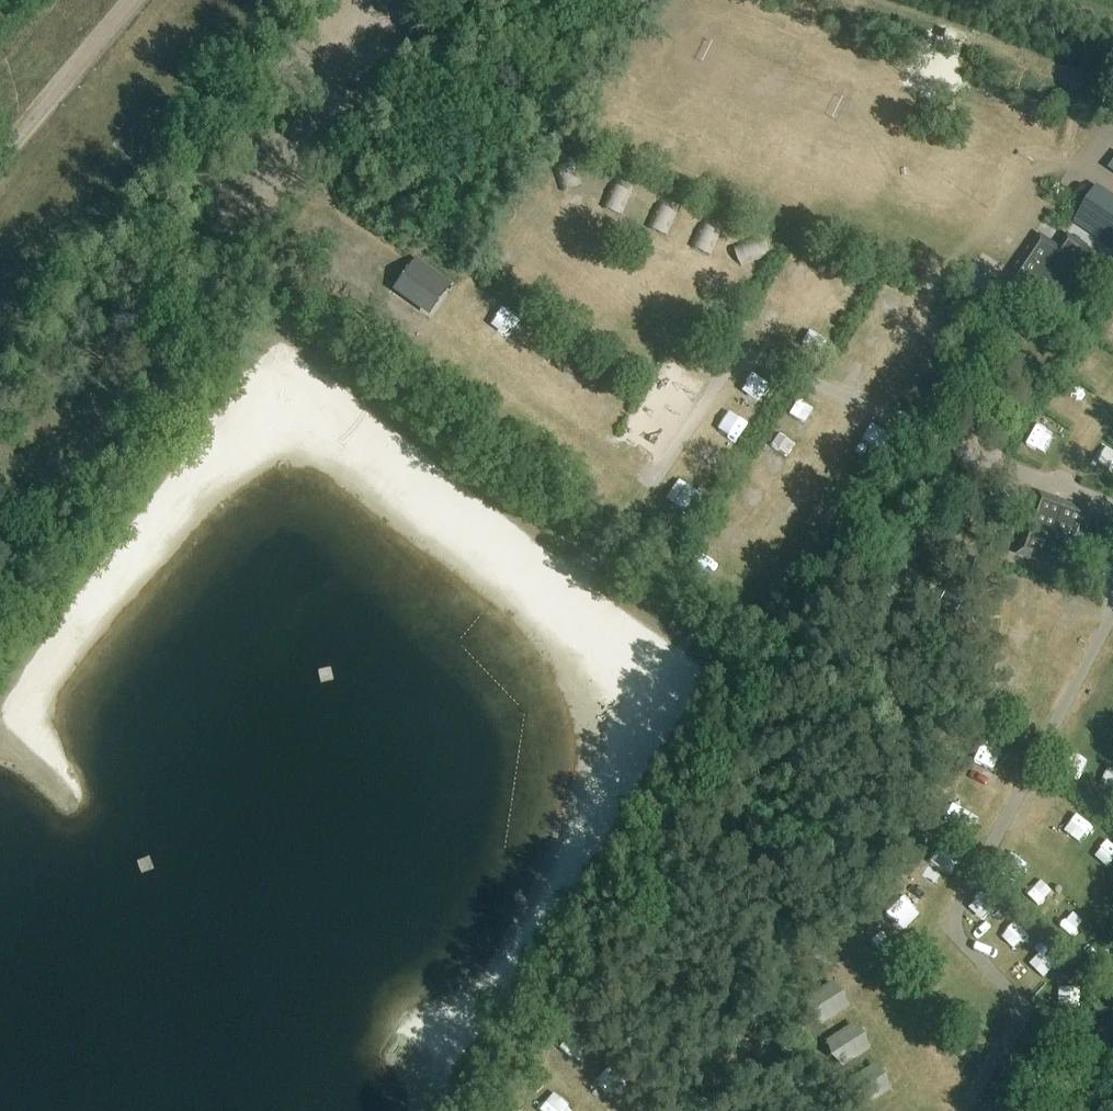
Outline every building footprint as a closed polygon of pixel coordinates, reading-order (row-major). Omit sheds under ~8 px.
[(1112,247),(1112,200),(1096,188),(1074,222),(1112,247)] [(1097,255),(1067,235),(1030,290),(1060,311),(1097,255)] [(409,268),(385,302),(423,328),(447,294),(409,268)] [(1069,574),(1090,515),(1040,497),(1019,556),(1069,574)] [(1112,786),(1112,765),(1104,782),(1112,786)] [(805,1001),(824,1027),(854,1004),(835,979),(805,1001)] [(826,1040),(842,1068),(875,1050),(859,1021),(826,1040)] [(853,1076),(865,1105),(895,1092),(883,1063),(853,1076)]
